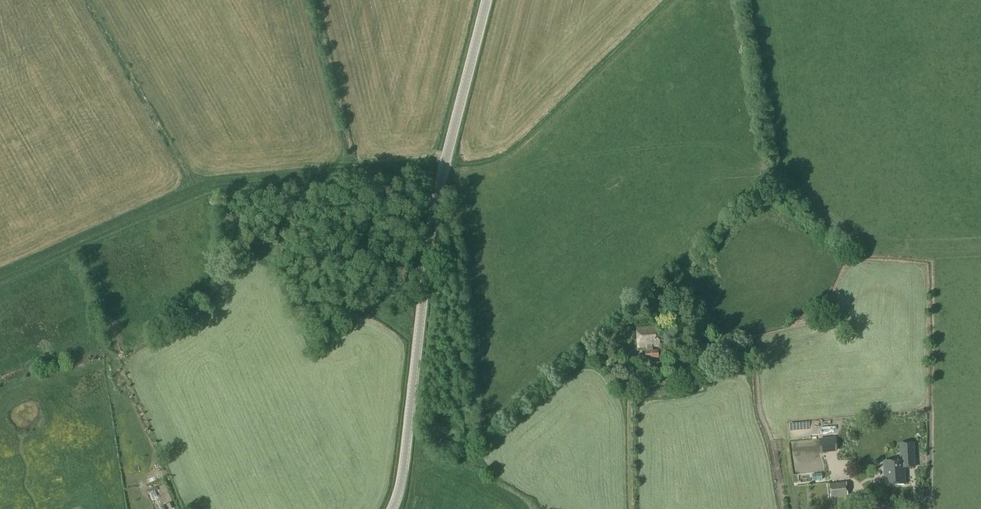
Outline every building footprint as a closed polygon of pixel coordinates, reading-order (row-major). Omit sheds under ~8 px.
[(636,328),(637,348),(647,348),(647,351),(645,351),(645,359),(658,358),(657,350),(652,351),(652,347),(660,347),(658,326),(636,328)] [(825,436),(835,435),(834,427),(810,429),(810,433),(825,432),(825,436)] [(819,439),(821,452),(837,451),(835,438),(819,439)] [(883,462),(884,485),(905,484),(904,468),(914,467),(913,443),(900,444),(901,461),(883,462)] [(828,484),(830,498),(847,496),(846,482),(828,484)]
